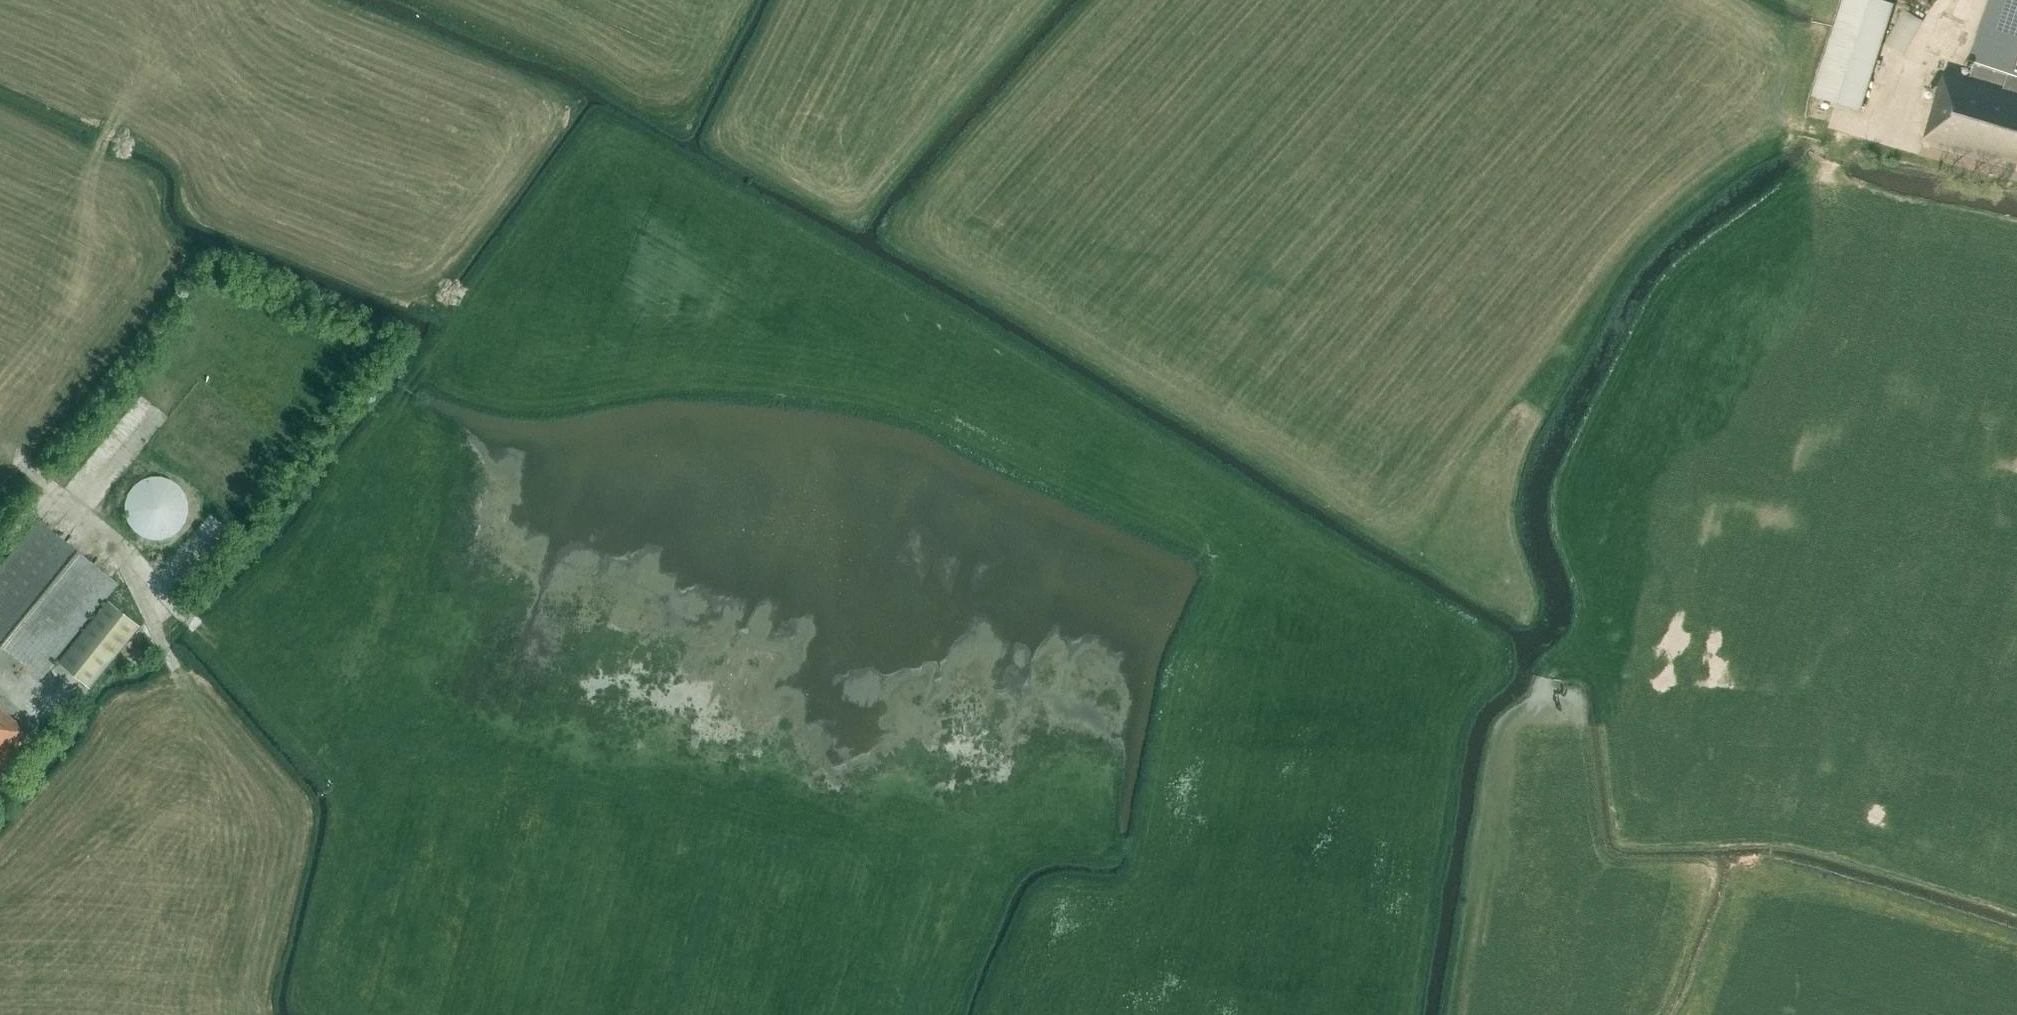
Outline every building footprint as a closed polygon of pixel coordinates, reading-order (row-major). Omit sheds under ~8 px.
[(1893,3),(1883,0),(1842,0),(1811,97),(1859,112),(1893,3)] [(1971,60),(1975,62),(1969,78),(1944,71),(1923,143),(2006,167),(2006,168),(2016,171),(2016,0),(1991,0),(1971,60)] [(1903,55),(1923,22),(1904,10),(1884,44),(1903,55)] [(189,510),(189,505),(188,501),(187,497),(185,494),(183,490),(180,487),(177,484),(174,482),(170,480),(166,478),(162,477),(158,477),(154,477),(150,477),(146,479),(142,480),(139,482),(136,485),(133,488),(130,491),(128,495),(127,499),(126,503),(125,507),(125,511),(126,515),(127,519),(129,523),(131,526),(134,530),(137,533),(140,535),(144,537),(148,538),(152,539),(156,540),(160,540),(164,539),(168,538),(172,536),(175,534),(178,532),(181,529),(184,525),(186,522),(187,518),(188,514),(189,510)] [(0,569),(0,644),(42,678),(118,584),(40,520),(0,569)] [(90,689),(140,626),(109,601),(59,664),(90,689)] [(30,733),(0,708),(0,770),(30,733)]
